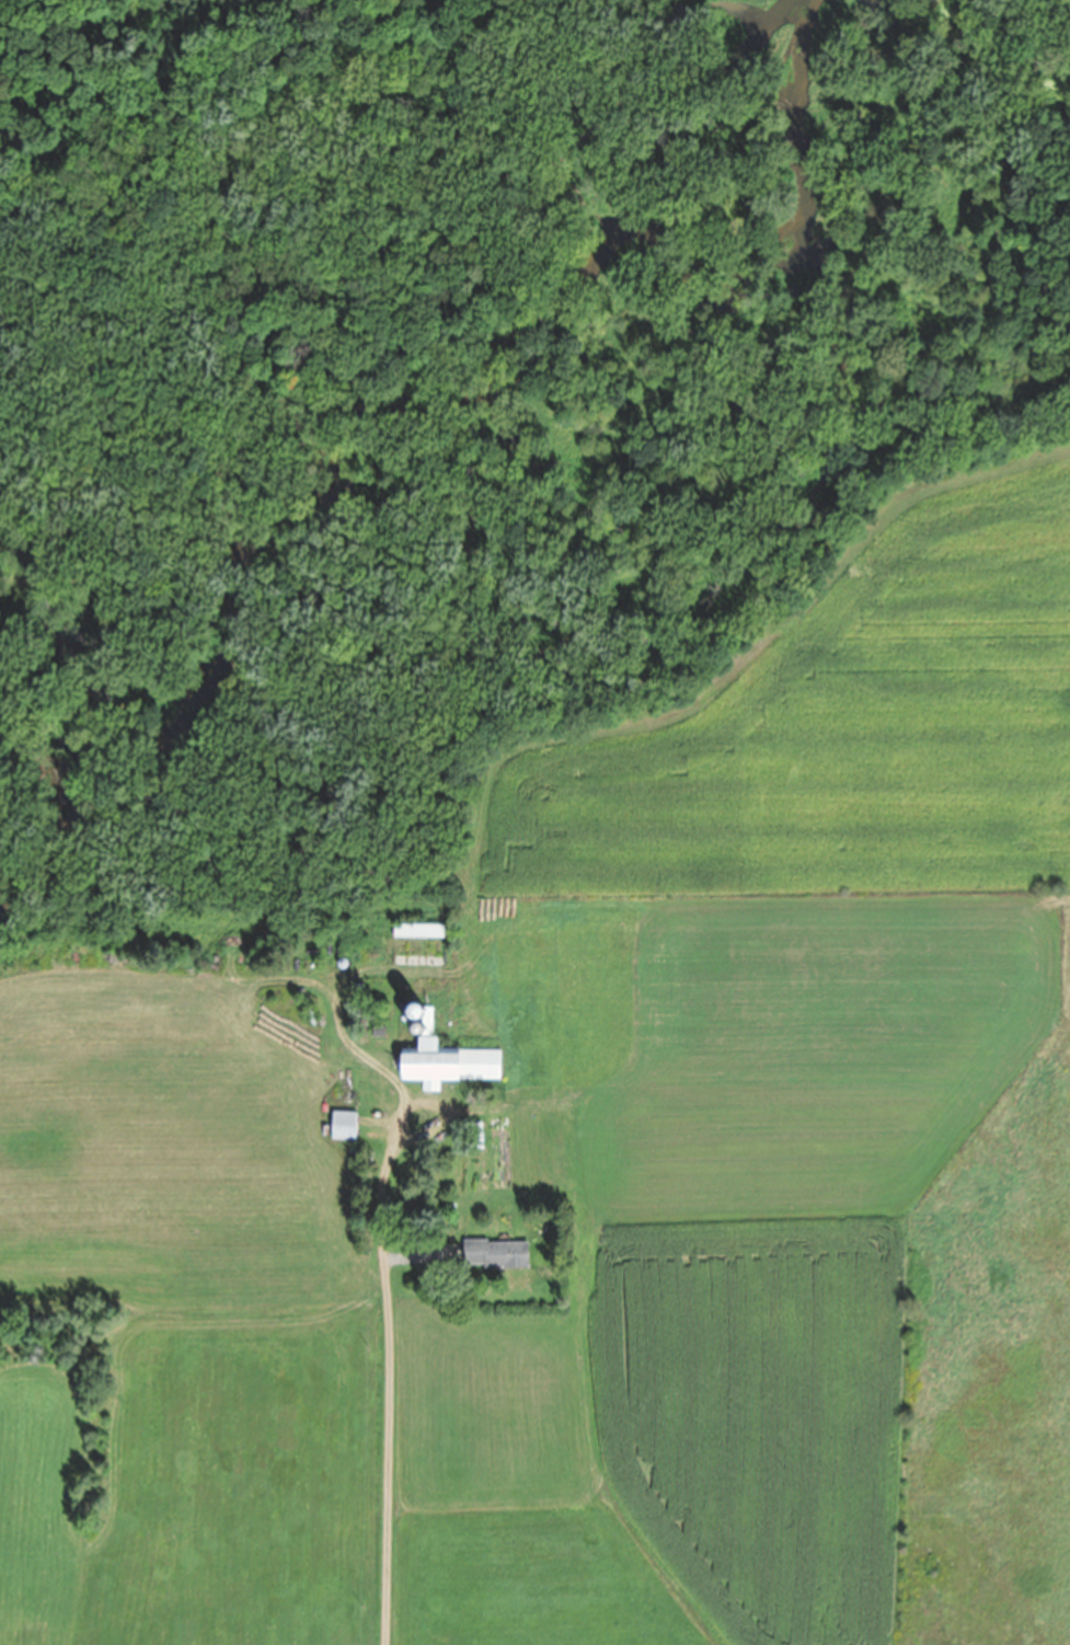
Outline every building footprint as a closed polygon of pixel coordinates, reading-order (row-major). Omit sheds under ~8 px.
[(442,939),(442,925),(392,925),(392,939),(442,939)] [(433,1050),(433,1038),(415,1038),(415,1051),(394,1051),(394,1081),(498,1081),(499,1050),(433,1050)] [(329,1140),(354,1140),(354,1112),(329,1112),(329,1140)] [(461,1241),(461,1267),(526,1268),(526,1242),(461,1241)]
